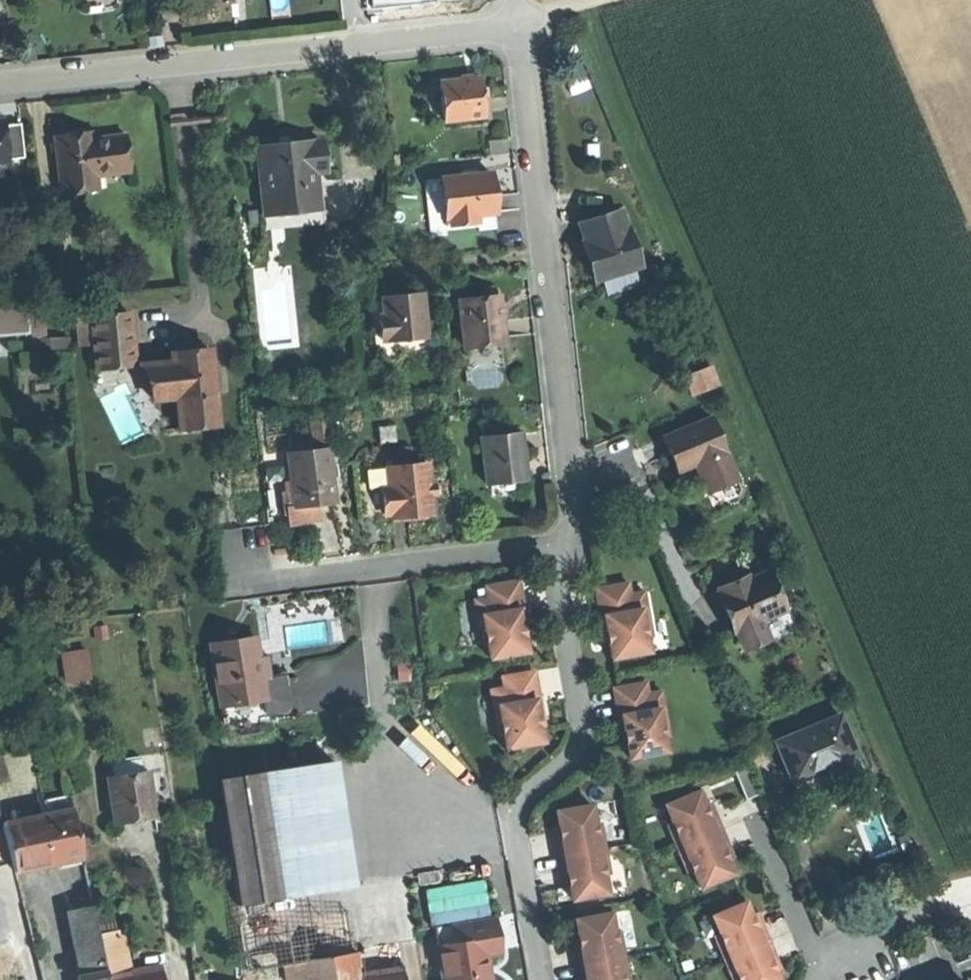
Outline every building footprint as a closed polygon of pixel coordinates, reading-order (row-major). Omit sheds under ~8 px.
[(486,117),(483,78),(462,80),(444,81),(447,120),(486,117)] [(9,161),(9,160),(25,158),(21,123),(5,125),(5,119),(0,120),(0,162),(9,161)] [(69,134),(70,142),(51,144),(56,187),(76,184),(75,179),(92,177),(126,173),(122,135),(88,139),(87,132),(76,133),(69,134)] [(51,144),(70,142),(69,134),(50,136),(51,144)] [(318,227),(312,171),(323,170),(320,142),(284,146),(255,150),(262,214),(258,214),(260,234),(318,227)] [(494,196),(492,176),(444,180),(447,221),(452,221),(452,227),(478,224),(478,219),(496,217),(494,196)] [(75,179),(76,184),(56,187),(57,196),(93,191),(92,177),(75,179)] [(498,231),(496,217),(478,219),(478,224),(452,227),(452,221),(447,221),(444,180),(427,182),(432,234),(480,230),(480,233),(498,231)] [(628,226),(622,209),(581,223),(586,238),(581,240),(588,261),(596,283),(646,265),(632,225),(628,226)] [(386,343),(427,339),(423,294),(403,296),(382,298),(384,319),(379,319),(381,339),(386,339),(386,343)] [(45,337),(42,299),(0,303),(0,336),(32,333),(32,338),(45,337)] [(501,322),(499,299),(459,302),(463,350),(504,346),(501,322)] [(129,311),(91,315),(95,352),(116,350),(118,367),(134,365),(129,311)] [(177,396),(181,429),(202,427),(217,425),(209,348),(194,350),(171,352),(172,361),(141,364),(153,399),(177,396)] [(116,350),(95,352),(96,369),(118,367),(116,350)] [(692,393),(721,384),(714,362),(685,371),(692,393)] [(736,480),(710,418),(663,437),(670,455),(678,472),(695,465),(706,492),(736,480)] [(486,485),(526,480),(523,455),(520,433),(481,437),(486,485)] [(286,511),(288,526),(317,523),(315,508),(324,507),(336,506),(330,449),(286,454),(292,511),(286,511)] [(388,487),(382,487),(385,515),(391,514),(392,517),(410,515),(432,513),(427,463),(386,468),(388,487)] [(370,489),(382,487),(388,487),(386,468),(368,470),(370,489)] [(741,492),(736,480),(706,492),(711,505),(741,492)] [(287,554),(286,546),(274,548),(275,555),(287,554)] [(766,574),(746,582),(721,593),(717,594),(725,612),(733,631),(735,630),(757,621),(781,611),(766,574)] [(721,593),(746,582),(744,578),(719,589),(721,593)] [(488,598),(475,601),(480,630),(485,630),(487,645),(490,659),(527,652),(524,636),(520,610),(523,610),(518,582),(486,587),(488,598)] [(628,584),(596,589),(601,617),(604,617),(609,643),(612,659),(649,652),(646,638),(644,623),(648,622),(643,592),(630,595),(628,584)] [(523,610),(520,610),(524,636),(528,636),(525,620),(523,610)] [(604,617),(601,617),(603,629),(605,644),(609,643),(604,617)] [(757,621),(735,630),(743,651),(766,642),(757,621)] [(238,640),(211,644),(220,704),(265,698),(262,678),(256,637),(238,640)] [(60,656),(65,682),(85,678),(81,652),(60,656)] [(504,689),(491,691),(496,720),(501,720),(503,735),(506,749),(543,743),(540,727),(536,700),(539,700),(534,672),(502,678),(504,689)] [(284,675),(262,678),(265,698),(267,713),(290,710),(284,675)] [(618,717),(622,717),(626,743),(629,759),(666,752),(664,738),(661,723),(666,722),(661,692),(647,694),(645,683),(613,689),(618,717)] [(855,756),(839,716),(775,743),(792,783),(817,772),(837,764),(855,756)] [(622,717),(618,717),(621,730),(623,743),(626,743),(622,717)] [(862,771),(855,756),(837,764),(844,780),(848,781),(860,776),(862,771)] [(261,776),(278,895),(318,890),(356,884),(335,765),(261,776)] [(746,800),(760,795),(748,767),(735,773),(746,800)] [(152,819),(145,773),(105,779),(113,825),(133,822),(152,819)] [(278,895),(261,776),(218,782),(236,902),(278,895)] [(678,849),(721,831),(716,817),(710,820),(704,806),(698,792),(665,806),(673,823),(668,825),(678,849)] [(48,813),(73,808),(69,793),(44,799),(48,813)] [(710,803),(704,806),(710,820),(716,817),(712,809),(710,803)] [(558,857),(605,849),(600,824),(595,825),(592,805),(556,812),(559,827),(561,842),(556,843),(558,857)] [(84,856),(73,808),(48,813),(3,823),(12,866),(14,872),(50,864),(84,856)] [(559,827),(553,828),(554,835),(556,843),(561,842),(559,827)] [(727,844),(721,831),(678,849),(688,873),(693,871),(700,889),(733,875),(727,860),(721,846),(727,844)] [(727,844),(721,846),(727,860),(733,858),(730,850),(727,844)] [(609,874),(605,849),(558,857),(561,872),(566,871),(569,885),(572,901),(607,894),(604,875),(609,874)] [(566,871),(561,872),(562,879),(563,886),(569,885),(566,871)] [(321,914),(318,890),(278,895),(236,902),(246,970),(283,964),(326,958),(330,957),(331,957),(357,953),(356,952),(350,910),(323,914),(321,914)] [(724,960),(768,942),(762,928),(757,930),(751,916),(745,902),(711,916),(719,934),(714,936),(724,960)] [(37,906),(24,909),(27,919),(39,916),(37,906)] [(81,976),(106,971),(101,942),(95,906),(70,911),(81,976)] [(36,952),(27,919),(24,909),(0,916),(0,934),(7,960),(36,952)] [(36,952),(37,957),(55,952),(45,914),(39,916),(27,919),(36,952)] [(577,966),(624,958),(619,932),(614,933),(611,914),(575,920),(578,935),(581,950),(575,951),(577,966)] [(756,914),(751,916),(757,930),(762,928),(759,920),(756,914)] [(435,928),(444,979),(489,979),(488,973),(483,974),(482,967),(481,959),(502,955),(495,917),(435,928)] [(578,935),(572,936),(573,944),(575,951),(581,950),(578,935)] [(107,976),(127,972),(122,939),(101,942),(106,971),(107,976)] [(357,953),(359,973),(403,966),(399,942),(364,947),(364,950),(356,952),(357,953)] [(768,942),(724,960),(733,979),(778,979),(774,971),(768,957),(774,955),(768,942)] [(36,952),(7,960),(12,979),(43,979),(37,957),(36,952)] [(359,973),(357,953),(331,957),(334,976),(359,973)] [(774,955),(768,957),(774,971),(779,969),(776,962),(774,955)] [(326,958),(283,964),(285,979),(333,979),(330,957),(326,958)] [(624,958),(577,966),(580,979),(586,979),(628,979),(624,958)] [(107,976),(108,979),(163,979),(160,966),(127,972),(107,976)] [(403,966),(359,973),(334,976),(335,979),(405,979),(403,966)] [(106,971),(81,976),(77,976),(78,979),(108,979),(107,976),(106,971)]
